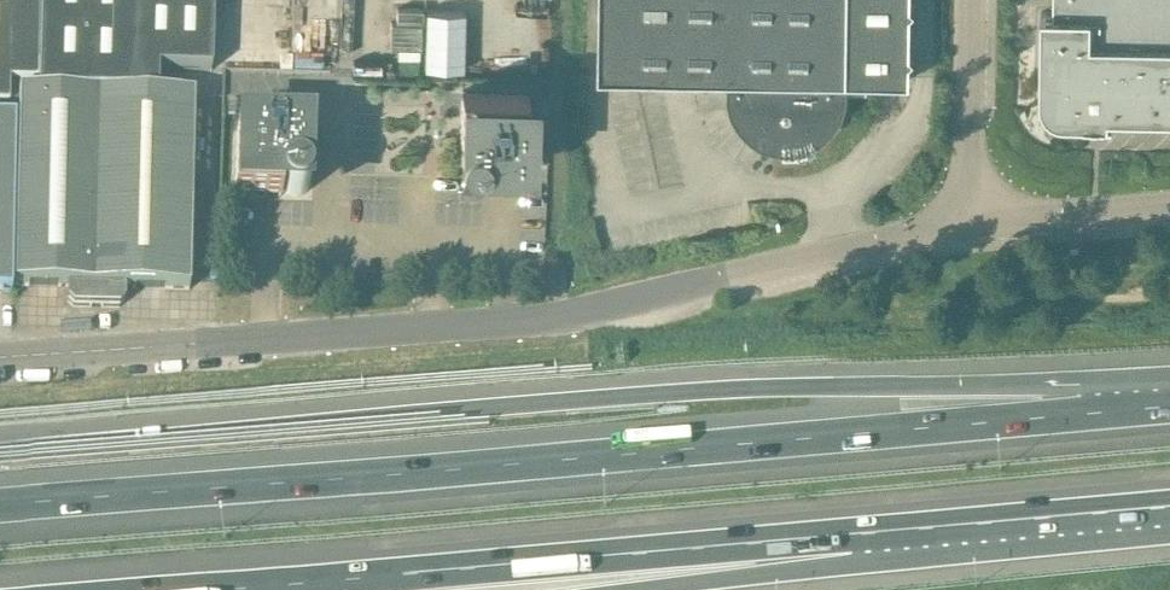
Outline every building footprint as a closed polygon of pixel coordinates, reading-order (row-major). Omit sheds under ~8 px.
[(10,104),(10,81),(38,82),(39,0),(0,0),(0,104),(10,104)] [(39,91),(157,93),(158,69),(211,70),(213,0),(41,0),(39,91)] [(599,74),(728,76),(728,94),(732,109),(739,123),(750,134),(764,142),(779,147),(795,147),(810,143),(824,135),(835,124),(843,111),(847,96),(848,78),(909,79),(910,58),(914,54),(910,50),(911,9),(914,5),(911,2),(911,0),(600,0),(599,74)] [(1053,11),(1041,11),(1040,93),(1040,101),(1044,107),(1049,113),(1057,118),(1065,119),(1112,120),(1112,117),(1109,117),(1109,112),(1169,113),(1169,0),(1053,0),(1053,11)] [(390,21),(390,46),(420,46),(420,22),(422,22),(423,8),(397,7),(397,21),(390,21)] [(534,92),(463,91),(461,163),(532,164),(534,92)] [(19,92),(18,120),(12,286),(68,288),(68,301),(74,307),(119,308),(125,303),(125,289),(189,291),(194,96),(19,92)] [(18,120),(0,120),(0,294),(12,294),(12,286),(18,120)] [(310,125),(240,123),(238,195),(309,197),(310,125)]
